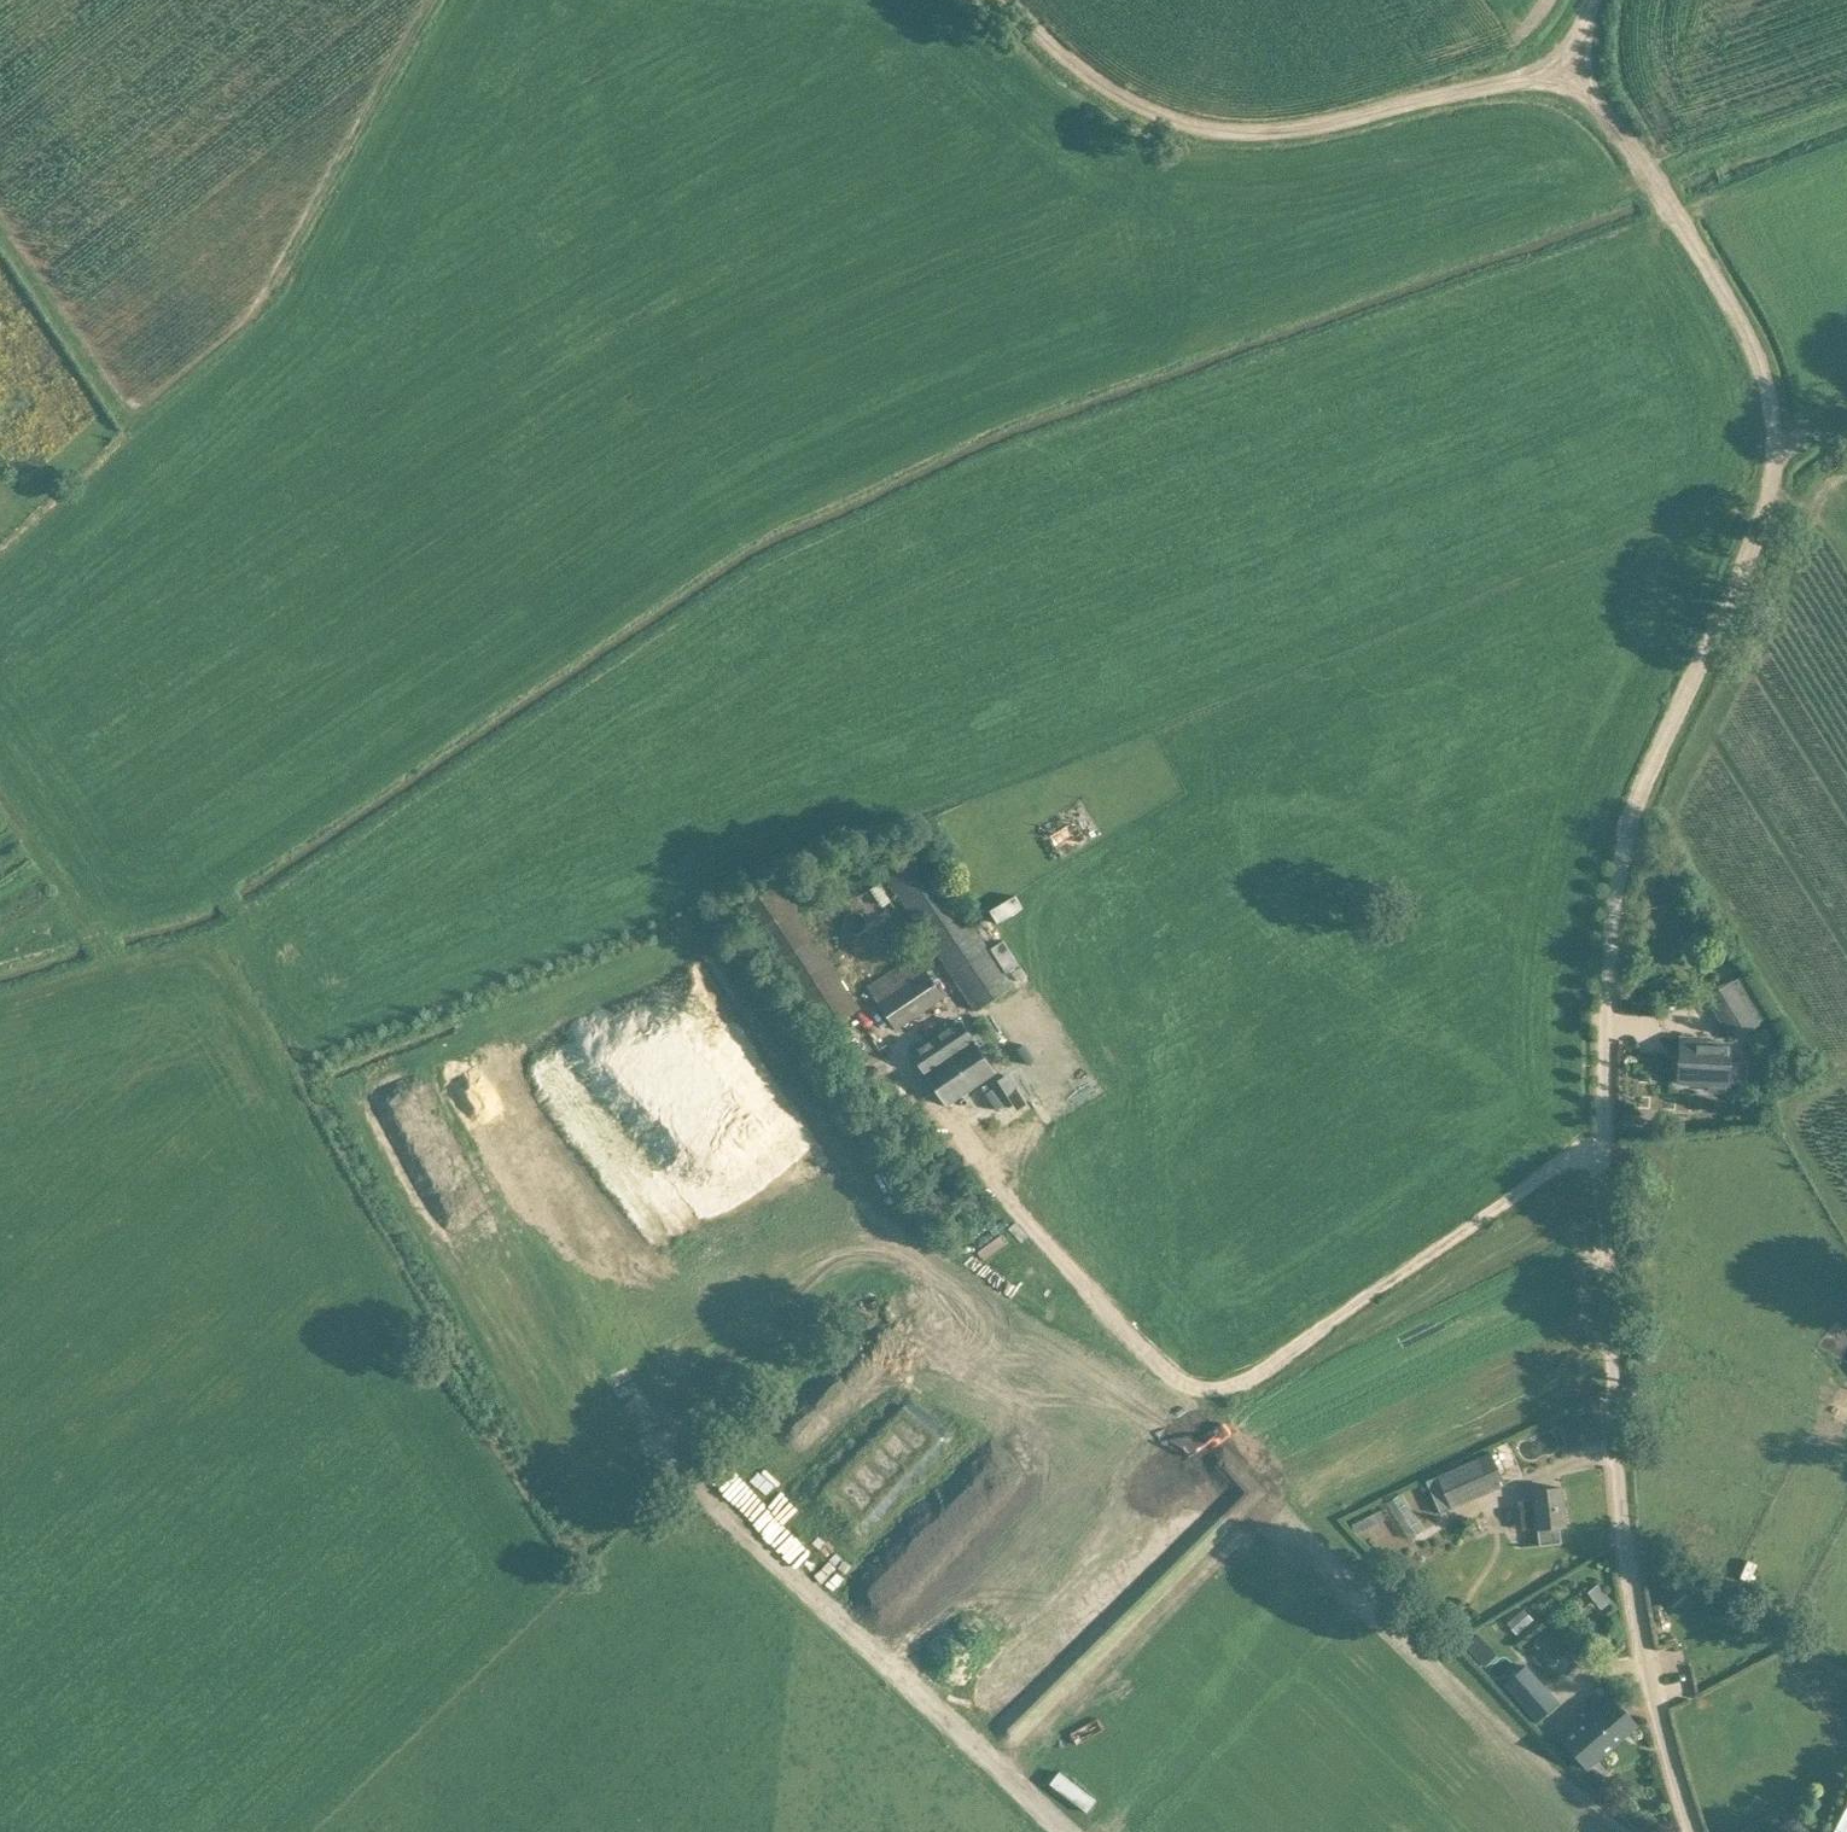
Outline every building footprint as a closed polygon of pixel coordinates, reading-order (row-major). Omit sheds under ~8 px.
[(1086,840),(1074,819),(1050,835),(1061,853),(1086,840)] [(976,1010),(1012,985),(918,846),(882,870),(976,1010)] [(821,1035),(861,1009),(776,879),(737,904),(821,1035)] [(1660,891),(1645,893),(1648,907),(1662,905),(1660,891)] [(896,1029),(944,996),(927,971),(935,965),(924,949),(868,987),(896,1029)] [(1741,994),(1732,981),(1707,997),(1733,1039),(1759,1023),(1758,1022),(1770,1015),(1752,987),(1741,994)] [(961,1020),(912,1053),(947,1104),(995,1072),(961,1020)] [(1706,1041),(1706,1037),(1680,1036),(1679,1082),(1747,1085),(1748,1062),(1730,1061),(1731,1042),(1706,1041)] [(1427,1480),(1441,1513),(1452,1508),(1505,1484),(1491,1452),(1438,1475),(1427,1480)] [(1538,1544),(1562,1542),(1561,1525),(1566,1525),(1562,1486),(1534,1490),(1535,1497),(1520,1498),(1521,1527),(1537,1526),(1538,1544)] [(1526,1664),(1504,1684),(1536,1720),(1558,1701),(1526,1664)] [(1596,1711),(1590,1704),(1557,1733),(1587,1768),(1638,1723),(1614,1696),(1596,1711)]
